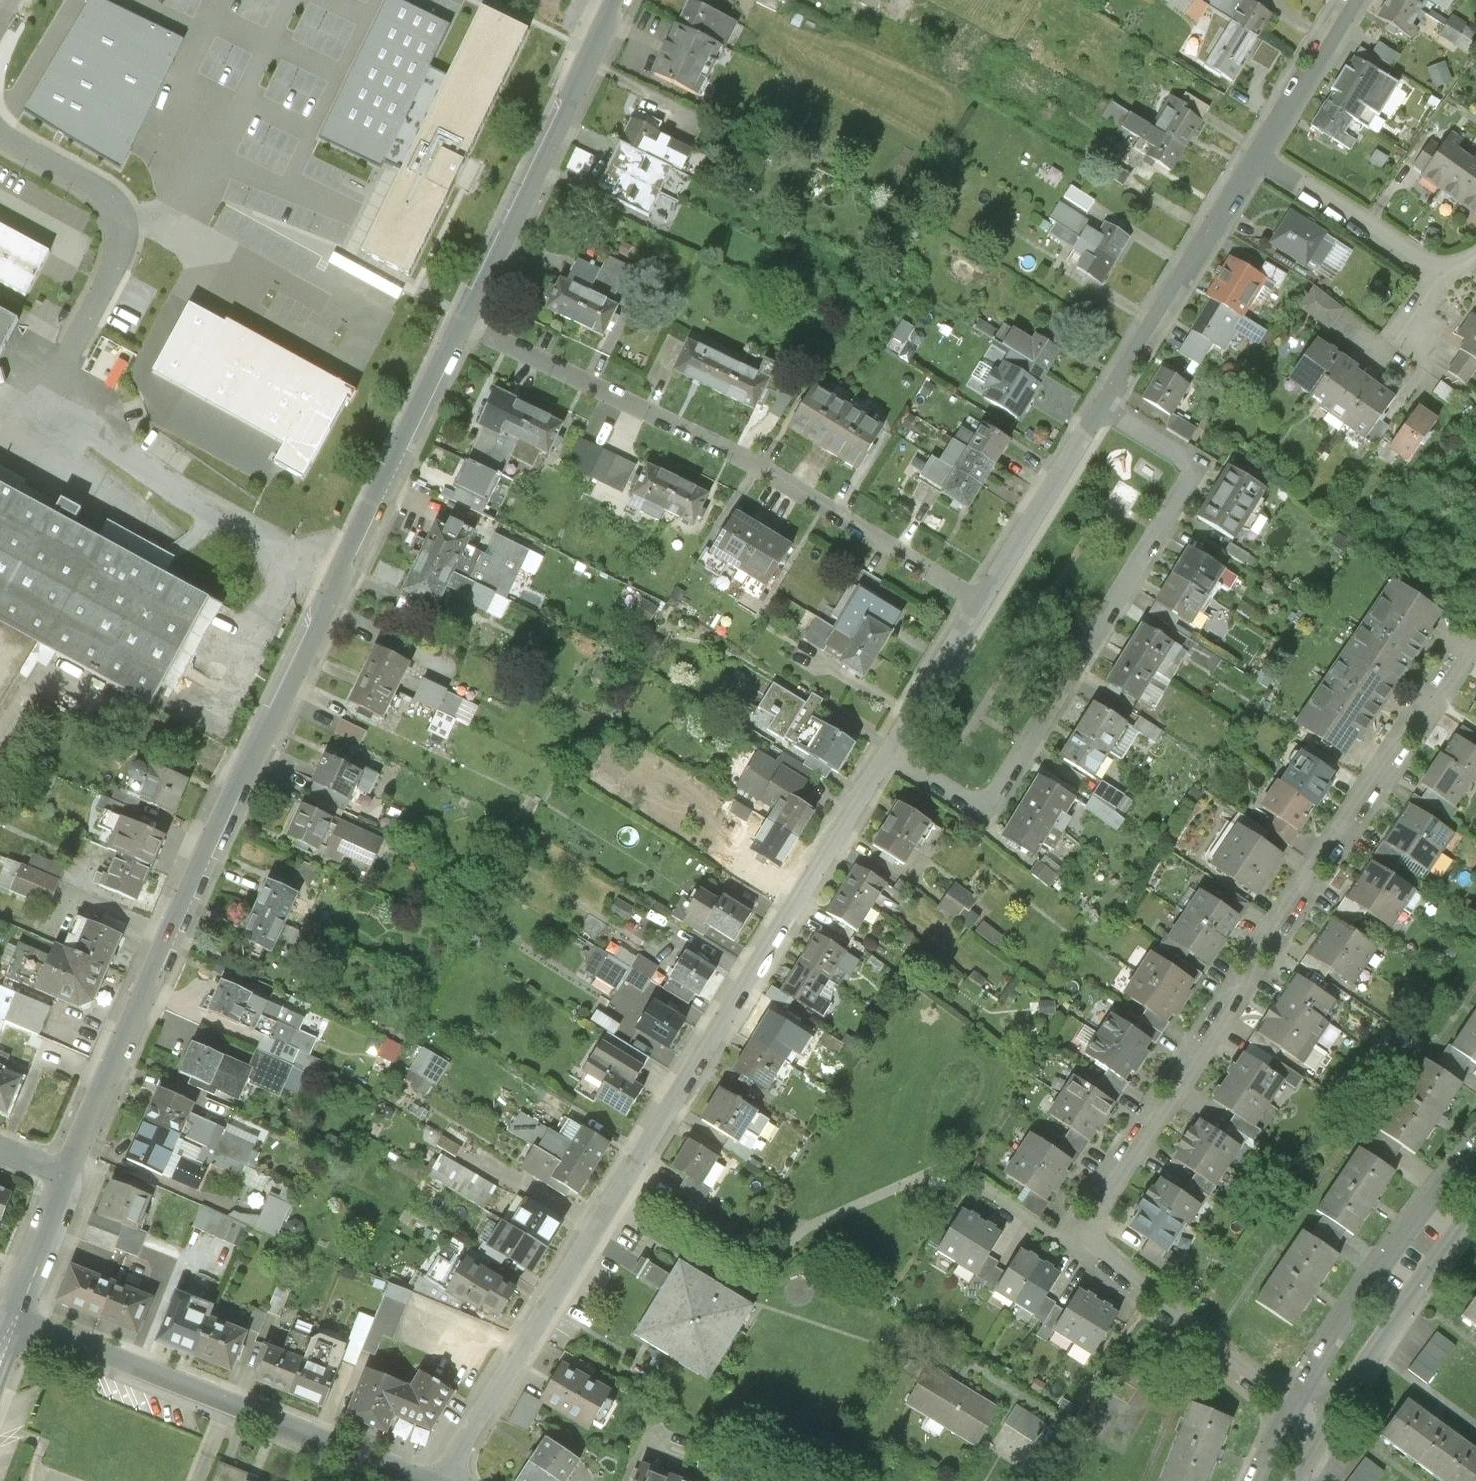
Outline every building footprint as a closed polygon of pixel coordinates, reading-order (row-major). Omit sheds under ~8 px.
[(102,0),(91,0),(25,113),(121,169),(184,40),(102,0)] [(398,0),(386,0),(319,138),(381,168),(384,163),(402,171),(362,253),(409,276),(528,31),(482,9),(449,77),(430,67),(450,25),(398,0)] [(674,24),(723,48),(736,21),(692,0),(686,0),(674,24)] [(757,3),(776,12),(781,0),(758,0),(757,3)] [(860,5),(875,12),(880,0),(863,0),(860,5)] [(1185,14),(1193,0),(1162,0),(1185,14)] [(1201,18),(1208,6),(1199,0),(1193,0),(1185,14),(1198,22),(1201,18)] [(1208,6),(1216,10),(1258,37),(1273,13),(1261,5),(1264,0),(1199,0),(1208,6)] [(1420,8),(1407,0),(1385,0),(1375,16),(1411,37),(1417,27),(1411,23),(1420,8)] [(1258,37),(1216,10),(1198,64),(1205,68),(1202,75),(1227,89),(1258,37)] [(1445,24),(1473,42),(1475,38),(1475,29),(1452,14),(1445,24)] [(674,24),(672,23),(648,71),(699,96),(723,48),(674,24)] [(1473,42),(1445,24),(1438,35),(1467,53),(1473,42)] [(1371,54),(1392,67),(1400,54),(1379,41),(1371,54)] [(1392,67),(1371,54),(1358,75),(1378,88),(1392,67)] [(1452,80),(1445,60),(1427,67),(1434,87),(1452,80)] [(1339,77),(1325,101),(1352,118),(1363,124),(1377,101),(1339,77)] [(1185,91),(1180,100),(1184,102),(1181,107),(1202,119),(1210,107),(1185,91)] [(1150,125),(1186,146),(1202,119),(1181,107),(1184,102),(1180,100),(1169,93),(1150,125)] [(1101,116),(1119,126),(1128,112),(1110,101),(1101,116)] [(1325,101),(1310,125),(1351,151),(1357,140),(1344,132),(1352,118),(1325,101)] [(1149,145),(1144,154),(1171,171),(1186,146),(1150,125),(1128,112),(1119,126),(1149,145)] [(629,118),(617,143),(644,156),(680,173),(692,148),(629,118)] [(1453,133),(1450,130),(1439,147),(1422,171),(1419,174),(1440,189),(1465,152),(1458,147),(1463,139),(1453,133)] [(1413,165),(1422,171),(1439,147),(1430,141),(1413,165)] [(617,143),(597,184),(624,197),(644,156),(617,143)] [(1389,157),(1376,149),(1368,161),(1380,169),(1389,157)] [(1440,189),(1459,202),(1475,178),(1475,154),(1473,158),(1465,152),(1440,189)] [(1122,185),(1130,174),(1110,161),(1102,172),(1122,185)] [(1459,202),(1475,214),(1475,178),(1459,202)] [(1095,200),(1071,184),(1063,196),(1087,212),(1095,200)] [(1131,237),(1104,221),(1098,231),(1088,225),(1091,219),(1058,199),(1047,217),(1055,222),(1079,237),(1116,260),(1131,237)] [(683,219),(648,202),(638,224),(673,241),(683,219)] [(1327,233),(1289,208),(1267,243),(1305,267),(1327,233)] [(1079,237),(1055,222),(1047,234),(1071,249),(1079,237)] [(26,297),(50,253),(0,226),(0,283),(26,297)] [(1441,231),(1429,227),(1426,236),(1438,240),(1441,231)] [(1116,260),(1079,237),(1071,249),(1065,260),(1103,283),(1116,260)] [(606,255),(599,269),(589,292),(611,302),(629,265),(606,255)] [(1258,273),(1228,255),(1204,295),(1210,298),(1242,318),(1266,278),(1258,273)] [(575,257),(564,280),(589,292),(599,269),(575,257)] [(1265,261),(1258,273),(1266,278),(1281,286),(1288,274),(1265,261)] [(564,280),(557,277),(541,309),(573,324),(589,292),(564,280)] [(1344,307),(1314,286),(1298,307),(1328,329),(1344,307)] [(611,302),(589,292),(573,324),(599,336),(606,321),(613,324),(618,314),(612,311),(615,304),(611,302)] [(1242,318),(1210,298),(1191,329),(1209,340),(1223,349),(1235,330),(1258,344),(1265,332),(1242,318)] [(226,324),(190,305),(153,372),(285,444),(275,463),(303,479),(347,399),(351,401),(357,391),(227,321),(226,324)] [(19,321),(0,311),(0,356),(19,321)] [(1463,324),(1475,333),(1475,316),(1471,312),(1465,320),(1463,324)] [(999,343),(1010,326),(1002,321),(997,329),(978,317),(972,326),(999,343)] [(1459,348),(1462,350),(1475,360),(1475,333),(1463,324),(1460,327),(1455,334),(1464,340),(1459,348)] [(1047,373),(1061,351),(1033,333),(1030,338),(1010,326),(999,343),(1022,358),(1047,373)] [(1209,340),(1191,329),(1178,351),(1196,362),(1209,340)] [(1309,395),(1338,353),(1316,337),(1285,380),(1309,395)] [(670,371),(723,397),(738,366),(684,340),(670,371)] [(1462,350),(1448,370),(1467,383),(1475,370),(1475,360),(1462,350)] [(1309,395),(1321,404),(1318,408),(1342,425),(1372,381),(1377,375),(1367,368),(1363,375),(1355,369),(1357,366),(1338,353),(1309,395)] [(738,366),(723,397),(751,411),(754,405),(761,409),(768,395),(775,398),(780,388),(789,371),(762,358),(754,374),(738,366)] [(1039,387),(1005,367),(986,400),(1019,420),(1039,387)] [(1189,385),(1160,367),(1140,397),(1170,416),(1189,385)] [(1372,381),(1342,425),(1363,441),(1365,438),(1383,413),(1394,397),(1372,381)] [(1463,397),(1440,381),(1433,391),(1456,408),(1463,397)] [(783,428),(818,449),(845,405),(810,384),(783,428)] [(513,456),(535,408),(521,402),(523,398),(498,387),(480,425),(485,427),(471,457),(505,473),(513,456)] [(775,398),(769,413),(779,418),(793,394),(780,388),(775,398)] [(881,428),(845,405),(818,449),(854,472),(881,428)] [(1462,413),(1468,420),(1475,414),(1475,413),(1470,406),(1462,413)] [(552,455),(567,423),(535,408),(513,456),(535,467),(542,451),(552,455)] [(1415,409),(1384,452),(1407,468),(1437,424),(1415,409)] [(915,417),(905,412),(898,424),(908,430),(915,417)] [(1387,415),(1383,413),(1365,438),(1375,445),(1389,426),(1382,422),(1387,415)] [(1189,441),(1197,428),(1177,416),(1169,428),(1189,441)] [(964,447),(992,465),(1007,442),(979,425),(973,435),(959,427),(951,439),(964,447)] [(591,478),(605,450),(580,438),(566,466),(591,478)] [(964,447),(951,439),(938,461),(950,469),(964,447)] [(950,469),(979,487),(992,465),(964,447),(950,469)] [(638,466),(605,450),(591,478),(625,493),(638,466)] [(1329,455),(1324,451),(1319,457),(1324,461),(1329,455)] [(979,487),(950,469),(938,461),(930,456),(915,479),(964,510),(979,487)] [(517,479),(505,473),(471,457),(450,499),(496,522),(517,479)] [(681,478),(651,463),(635,494),(650,502),(645,513),(660,520),(665,510),(681,478)] [(1226,465),(1210,490),(1256,518),(1264,506),(1259,500),(1265,489),(1226,465)] [(0,468),(0,485),(50,512),(56,501),(24,484),(26,482),(0,468)] [(681,478),(665,510),(698,526),(714,494),(681,478)] [(38,644),(57,654),(152,706),(161,690),(210,599),(166,575),(98,538),(61,518),(55,515),(50,512),(0,485),(0,623),(38,644)] [(1249,531),(1256,518),(1210,490),(1195,516),(1234,540),(1241,528),(1249,531)] [(630,506),(645,513),(650,502),(635,494),(630,506)] [(63,500),(55,515),(61,518),(64,512),(77,520),(82,510),(63,500)] [(769,527),(739,510),(714,553),(743,570),(769,527)] [(421,556),(458,573),(477,532),(441,515),(421,556)] [(105,524),(98,538),(166,575),(173,560),(105,524)] [(769,527),(743,570),(752,576),(744,589),(760,599),(768,586),(772,588),(798,545),(769,527)] [(528,552),(493,535),(487,547),(492,554),(490,558),(480,553),(468,579),(498,593),(506,597),(528,552)] [(1339,535),(1331,546),(1342,554),(1350,543),(1339,535)] [(1249,555),(1230,543),(1224,552),(1243,564),(1245,561),(1249,555)] [(705,566),(714,553),(703,546),(687,572),(698,578),(705,566)] [(1223,569),(1187,547),(1169,576),(1211,602),(1221,585),(1215,582),(1223,569)] [(734,584),(743,570),(714,553),(705,566),(734,584)] [(1249,555),(1245,561),(1251,564),(1255,558),(1249,555)] [(421,556),(405,591),(441,608),(450,589),(458,573),(421,556)] [(468,579),(458,573),(450,589),(470,598),(467,603),(488,613),(498,593),(468,579)] [(1203,613),(1211,602),(1169,576),(1154,602),(1190,624),(1198,610),(1203,613)] [(1391,579),(1341,652),(1396,688),(1433,633),(1430,631),(1442,614),(1391,579)] [(906,613),(862,587),(837,628),(884,657),(899,633),(895,631),(906,613)] [(661,608),(645,598),(635,614),(651,624),(661,608)] [(210,599),(161,690),(175,697),(224,607),(210,599)] [(809,632),(818,617),(807,611),(798,625),(809,632)] [(823,650),(837,628),(818,617),(809,632),(805,639),(823,650)] [(0,623),(0,708),(20,673),(38,644),(0,623)] [(1188,654),(1139,625),(1122,653),(1171,683),(1188,654)] [(884,657),(837,628),(823,650),(843,662),(841,665),(869,682),(884,657)] [(665,642),(652,634),(643,647),(657,656),(665,642)] [(38,644),(20,673),(30,679),(40,662),(49,668),(57,654),(38,644)] [(1220,661),(1198,646),(1190,658),(1212,673),(1220,661)] [(365,674),(400,692),(414,664),(378,647),(365,674)] [(1359,743),(1396,688),(1341,652),(1292,724),(1343,759),(1355,741),(1359,743)] [(1153,712),(1171,683),(1122,653),(1105,682),(1153,712)] [(365,674),(351,703),(387,720),(400,692),(365,674)] [(415,701),(438,712),(447,692),(448,690),(425,679),(415,701)] [(862,745),(815,716),(825,700),(815,694),(808,704),(776,684),(761,709),(777,719),(770,730),(812,755),(833,768),(844,775),(862,745)] [(478,707),(447,692),(438,712),(456,721),(469,727),(478,707)] [(1134,728),(1090,702),(1073,730),(1110,753),(1123,761),(1140,732),(1134,728)] [(1474,705),(1467,715),(1475,720),(1475,707),(1474,705)] [(1248,715),(1239,709),(1234,718),(1242,723),(1248,715)] [(456,721),(438,712),(429,731),(447,740),(456,721)] [(623,720),(615,715),(612,721),(620,725),(623,720)] [(338,731),(364,741),(369,727),(343,717),(338,731)] [(1140,718),(1134,728),(1140,732),(1155,742),(1162,731),(1140,718)] [(1475,750),(1475,749),(1475,736),(1461,726),(1455,736),(1475,750)] [(1093,781),(1110,753),(1073,730),(1056,758),(1093,781)] [(1441,756),(1475,779),(1475,780),(1475,750),(1455,736),(1441,756)] [(1309,745),(1303,754),(1323,767),(1329,759),(1309,745)] [(772,821),(804,840),(821,812),(801,800),(812,782),(779,761),(760,750),(737,788),(777,812),(772,821)] [(1303,754),(1300,751),(1278,783),(1312,806),(1316,809),(1331,786),(1327,783),(1333,774),(1323,767),(1303,754)] [(784,753),(779,761),(812,782),(818,773),(806,766),(784,753)] [(364,773),(328,755),(314,784),(351,801),(353,803),(359,791),(372,797),(383,775),(367,767),(364,773)] [(833,768),(812,755),(806,766),(818,773),(827,778),(833,768)] [(1438,755),(1420,784),(1427,789),(1455,808),(1475,779),(1441,756),(1438,755)] [(132,780),(126,793),(141,800),(141,801),(174,815),(189,780),(151,764),(151,765),(140,760),(138,765),(133,768),(130,774),(132,780)] [(1074,799),(1036,777),(1018,807),(1063,833),(1071,818),(1065,814),(1074,799)] [(1312,806),(1278,783),(1275,781),(1258,807),(1275,818),(1299,834),(1309,818),(1306,816),(1312,806)] [(1102,782),(1093,797),(1113,812),(1116,808),(1123,797),(1124,795),(1102,782)] [(351,801),(314,784),(309,795),(345,812),(351,801)] [(141,800),(126,793),(117,789),(112,800),(135,810),(136,811),(141,801),(141,800)] [(1455,808),(1427,789),(1421,798),(1437,809),(1451,819),(1458,810),(1455,808)] [(1415,794),(1408,805),(1430,819),(1437,809),(1421,798),(1415,794)] [(309,795),(305,805),(341,821),(345,812),(309,795)] [(97,809),(105,812),(105,811),(130,822),(135,810),(112,800),(102,796),(97,809)] [(1093,797),(1084,809),(1116,832),(1125,820),(1113,812),(1093,797)] [(1132,802),(1123,797),(1116,808),(1125,814),(1132,802)] [(405,809),(388,801),(381,815),(398,823),(405,809)] [(755,812),(737,801),(730,813),(748,824),(755,812)] [(930,823),(897,802),(870,845),(903,865),(930,823)] [(341,821),(305,805),(289,840),(343,864),(347,856),(373,868),(386,841),(341,821)] [(1396,824),(1442,855),(1454,836),(1430,819),(1408,805),(1396,824)] [(1052,851),(1063,833),(1018,807),(1001,836),(1035,856),(1042,844),(1052,851)] [(113,852),(120,855),(150,868),(164,837),(130,822),(105,811),(105,812),(98,827),(120,836),(113,852)] [(1234,825),(1261,843),(1268,833),(1237,812),(1230,822),(1234,825)] [(1299,834),(1275,818),(1266,830),(1290,847),(1299,834)] [(772,821),(755,849),(787,868),(804,840),(772,821)] [(1430,873),(1442,855),(1396,824),(1383,842),(1405,857),(1430,873)] [(1234,825),(1207,866),(1256,898),(1283,858),(1261,843),(1234,825)] [(1405,857),(1383,842),(1377,852),(1398,866),(1405,857)] [(86,844),(85,858),(96,859),(98,845),(86,844)] [(1391,876),(1398,866),(1377,852),(1370,862),(1391,876)] [(28,868),(60,881),(66,868),(34,854),(28,868)] [(98,873),(93,884),(136,903),(150,868),(120,855),(110,878),(98,873)] [(1045,857),(1040,863),(1056,874),(1061,868),(1045,857)] [(22,865),(9,860),(0,882),(0,887),(11,891),(22,865)] [(1040,863),(1037,862),(1030,872),(1050,886),(1057,876),(1056,874),(1040,863)] [(1358,880),(1403,910),(1415,892),(1391,876),(1370,862),(1358,880)] [(886,884),(853,864),(838,890),(870,909),(886,884)] [(28,868),(22,865),(11,891),(49,907),(60,881),(28,868)] [(915,891),(899,879),(895,883),(912,895),(915,891)] [(1066,886),(1058,880),(1053,887),(1061,893),(1066,886)] [(1403,910),(1358,880),(1345,899),(1365,913),(1390,929),(1403,910)] [(303,895),(271,881),(257,912),(289,926),(303,895)] [(977,900),(954,883),(937,906),(970,931),(980,918),(970,910),(977,900)] [(856,933),(870,909),(838,890),(823,913),(856,933)] [(1229,890),(1219,905),(1240,919),(1250,904),(1229,890)] [(697,906),(692,915),(713,927),(741,944),(757,916),(727,899),(725,903),(705,891),(697,906)] [(1219,905),(1197,891),(1181,915),(1224,944),(1240,919),(1219,905)] [(1423,897),(1415,892),(1403,910),(1411,916),(1423,897)] [(707,937),(713,927),(692,915),(697,906),(683,898),(672,916),(707,937)] [(635,909),(619,899),(611,912),(627,922),(635,909)] [(1365,913),(1345,899),(1339,908),(1359,922),(1365,913)] [(1468,900),(1463,906),(1473,914),(1475,909),(1475,906),(1468,900)] [(1352,932),(1359,922),(1339,908),(1332,919),(1352,932)] [(289,926),(257,912),(244,941),(276,956),(282,941),(289,926)] [(105,915),(100,927),(122,937),(127,924),(105,915)] [(1224,944),(1181,915),(1166,938),(1188,953),(1209,967),(1224,944)] [(77,918),(64,949),(108,967),(110,964),(113,965),(116,957),(114,954),(122,937),(100,927),(77,918)] [(321,926),(307,919),(301,932),(315,938),(321,926)] [(1352,932),(1332,919),(1320,937),(1366,968),(1378,949),(1352,932)] [(1003,936),(983,921),(974,933),(994,947),(1003,936)] [(301,932),(289,926),(282,941),(316,956),(323,941),(315,938),(301,932)] [(845,954),(813,934),(796,963),(828,982),(845,954)] [(1353,988),(1366,968),(1320,937),(1307,957),(1329,972),(1353,988)] [(1188,953),(1166,938),(1160,947),(1180,959),(1182,961),(1188,953)] [(11,968),(7,977),(79,1008),(83,1009),(86,1009),(90,1007),(92,1005),(108,967),(64,949),(56,945),(50,957),(20,944),(19,948),(11,968)] [(2,964),(11,968),(19,948),(10,945),(2,964)] [(631,969),(599,949),(586,971),(618,990),(624,981),(631,969)] [(687,952),(671,979),(705,998),(721,972),(687,952)] [(1173,969),(1148,953),(1134,974),(1184,1007),(1192,995),(1188,992),(1194,983),(1173,969)] [(639,955),(631,969),(652,981),(660,968),(639,955)] [(1329,972),(1307,957),(1302,965),(1320,978),(1324,980),(1329,972)] [(1180,959),(1173,969),(1194,983),(1200,973),(1182,961),(1180,959)] [(818,998),(828,982),(796,963),(777,993),(821,1020),(830,1006),(818,998)] [(1302,965),(1296,974),(1314,987),(1320,978),(1302,965)] [(631,969),(624,981),(645,993),(652,981),(631,969)] [(973,971),(967,978),(980,988),(986,980),(973,971)] [(1175,1019),(1184,1007),(1134,974),(1120,995),(1145,1012),(1166,1025),(1172,1017),(1175,1019)] [(1296,974),(1282,995),(1324,1021),(1337,1001),(1314,987),(1296,974)] [(980,988),(967,978),(961,986),(975,996),(980,988)] [(256,997),(224,982),(210,1013),(242,1027),(256,997)] [(8,1014),(17,994),(0,987),(0,1011),(8,1014)] [(1017,997),(1010,992),(1005,998),(1012,1003),(1017,997)] [(8,1014),(5,1022),(38,1036),(50,1008),(17,994),(8,1014)] [(1324,1021),(1282,995),(1255,1035),(1278,1051),(1303,1067),(1313,1050),(1329,1026),(1324,1021)] [(306,1019),(256,997),(242,1027),(264,1037),(302,1053),(311,1057),(318,1040),(301,1032),(306,1019)] [(689,1023),(658,1005),(653,1012),(641,1032),(672,1051),(689,1023)] [(641,1032),(653,1012),(643,1006),(630,1026),(641,1032)] [(5,1022),(8,1014),(0,1011),(0,1034),(5,1022)] [(1166,1025),(1145,1012),(1133,1030),(1151,1042),(1154,1044),(1166,1025)] [(1452,1047),(1470,1059),(1475,1063),(1475,1012),(1452,1047)] [(808,1040),(765,1014),(747,1044),(782,1065),(790,1053),(798,1058),(808,1040)] [(1133,1030),(1110,1015),(1097,1035),(1141,1065),(1148,1055),(1144,1052),(1151,1042),(1133,1030)] [(608,1032),(603,1041),(648,1067),(653,1059),(608,1032)] [(1134,1077),(1141,1065),(1097,1035),(1082,1057),(1106,1074),(1123,1084),(1130,1074),(1134,1077)] [(1278,1051),(1255,1035),(1250,1043),(1273,1059),(1278,1051)] [(302,1053),(264,1037),(258,1050),(296,1067),(302,1053)] [(1061,1042),(1053,1037),(1048,1045),(1056,1050),(1061,1042)] [(393,1066),(396,1061),(403,1046),(387,1038),(377,1057),(380,1059),(393,1066)] [(584,1072),(605,1085),(595,1101),(629,1122),(646,1094),(636,1088),(648,1067),(603,1041),(584,1072)] [(1273,1059),(1250,1043),(1242,1054),(1265,1069),(1273,1059)] [(1387,1049),(1377,1043),(1372,1049),(1382,1056),(1387,1049)] [(250,1068),(195,1044),(181,1076),(192,1081),(190,1087),(216,1098),(219,1093),(240,1102),(241,1099),(248,1085),(254,1070),(250,1068)] [(782,1065),(747,1044),(729,1073),(764,1094),(772,1080),(784,1087),(793,1071),(782,1065)] [(1470,1059),(1452,1047),(1448,1045),(1434,1067),(1455,1081),(1470,1059)] [(258,1050),(250,1068),(254,1070),(248,1085),(258,1089),(282,1100),(286,1089),(296,1067),(258,1050)] [(1313,1050),(1303,1067),(1314,1074),(1325,1058),(1313,1050)] [(311,1057),(302,1053),(296,1067),(317,1077),(324,1063),(311,1057)] [(1265,1069),(1242,1054),(1227,1078),(1269,1105),(1284,1082),(1265,1069)] [(447,1062),(435,1055),(429,1066),(441,1073),(447,1062)] [(393,1066),(380,1059),(375,1069),(388,1075),(390,1072),(393,1066)] [(416,1086),(422,1076),(396,1061),(393,1066),(390,1072),(416,1086)] [(1434,1067),(1424,1061),(1376,1131),(1379,1133),(1401,1149),(1415,1157),(1463,1087),(1455,1081),(1434,1067)] [(441,1073),(429,1066),(422,1076),(435,1083),(441,1073)] [(311,1091),(317,1077),(296,1067),(286,1089),(298,1094),(302,1087),(311,1091)] [(7,1113),(20,1080),(0,1072),(0,1111),(7,1113)] [(1123,1084),(1106,1074),(1101,1081),(1122,1095),(1127,1087),(1123,1084)] [(426,1097),(435,1083),(422,1076),(416,1086),(414,1090),(426,1097)] [(1089,1089),(1071,1077),(1059,1096),(1104,1126),(1110,1117),(1106,1114),(1113,1104),(1089,1089)] [(1116,1106),(1122,1095),(1101,1081),(1096,1078),(1089,1089),(1113,1104),(1116,1106)] [(1269,1105),(1227,1078),(1211,1101),(1235,1117),(1254,1129),(1269,1105)] [(252,1104),(258,1089),(248,1085),(241,1099),(252,1104)] [(198,1107),(160,1090),(146,1122),(184,1139),(198,1107)] [(771,1120),(721,1090),(701,1121),(728,1138),(738,1144),(747,1130),(760,1138),(771,1120)] [(1098,1136),(1104,1126),(1059,1096),(1045,1116),(1069,1131),(1088,1143),(1094,1133),(1098,1136)] [(426,1122),(431,1113),(412,1102),(407,1111),(426,1122)] [(1254,1129),(1235,1117),(1229,1125),(1248,1138),(1253,1142),(1259,1133),(1254,1129)] [(1221,1136),(1199,1120),(1185,1141),(1227,1170),(1241,1149),(1221,1136)] [(184,1139),(146,1122),(128,1161),(199,1194),(209,1172),(176,1157),(184,1139)] [(509,1132),(537,1149),(562,1165),(574,1146),(541,1126),(535,1136),(515,1123),(509,1132)] [(259,1139),(228,1125),(216,1154),(247,1167),(259,1139)] [(1248,1138),(1229,1125),(1221,1136),(1241,1149),(1248,1138)] [(470,1139),(450,1126),(444,1136),(464,1149),(470,1139)] [(612,1145),(584,1128),(574,1146),(562,1165),(590,1181),(612,1145)] [(1088,1143),(1069,1131),(1056,1152),(1071,1162),(1075,1164),(1088,1143)] [(1401,1149),(1379,1133),(1365,1153),(1388,1168),(1401,1149)] [(1056,1152),(1028,1135),(1016,1155),(1062,1184),(1068,1174),(1065,1172),(1071,1162),(1056,1152)] [(738,1144),(728,1138),(722,1148),(746,1162),(752,1152),(738,1144)] [(717,1159),(688,1141),(671,1169),(685,1178),(700,1187),(717,1159)] [(1215,1189),(1227,1170),(1185,1141),(1171,1160),(1194,1176),(1215,1189)] [(1359,1148),(1315,1213),(1322,1218),(1345,1234),(1352,1239),(1376,1204),(1397,1174),(1388,1168),(1365,1153),(1359,1148)] [(590,1181),(562,1165),(537,1149),(523,1171),(568,1197),(572,1190),(582,1196),(590,1181)] [(247,1167),(216,1154),(211,1165),(242,1178),(247,1167)] [(1055,1195),(1062,1184),(1016,1155),(1003,1175),(1030,1192),(1045,1202),(1051,1192),(1055,1195)] [(498,1188),(443,1156),(430,1176),(486,1210),(498,1188)] [(1209,1198),(1215,1189),(1194,1176),(1189,1185),(1209,1198)] [(700,1187),(685,1178),(677,1190),(700,1205),(708,1192),(700,1187)] [(1182,1196),(1160,1181),(1146,1201),(1185,1227),(1188,1229),(1202,1209),(1182,1196)] [(154,1198),(113,1182),(100,1215),(125,1224),(141,1231),(154,1198)] [(1189,1185),(1182,1196),(1202,1209),(1209,1198),(1189,1185)] [(0,1189),(0,1222),(4,1224),(15,1195),(0,1189)] [(1045,1202),(1030,1192),(1021,1207),(1039,1219),(1049,1204),(1045,1202)] [(291,1202),(271,1193),(259,1219),(254,1231),(274,1240),(291,1202)] [(530,1200),(514,1228),(553,1251),(569,1223),(530,1200)] [(406,1208),(415,1213),(419,1206),(409,1201),(406,1208)] [(1185,1227),(1146,1201),(1126,1230),(1146,1244),(1163,1256),(1166,1256),(1185,1227)] [(202,1208),(193,1228),(238,1248),(247,1228),(228,1219),(202,1208)] [(980,1223),(960,1210),(946,1233),(933,1254),(953,1266),(980,1223)] [(254,1231),(259,1219),(239,1214),(232,1211),(228,1219),(247,1228),(254,1231)] [(1345,1234),(1322,1218),(1310,1236),(1333,1252),(1345,1234)] [(505,1223),(490,1248),(507,1258),(538,1276),(553,1251),(514,1228),(505,1223)] [(980,1223),(953,1266),(973,1279),(987,1257),(1000,1235),(980,1223)] [(141,1231),(125,1224),(114,1250),(138,1259),(148,1234),(141,1231)] [(933,1254),(946,1233),(937,1227),(924,1248),(933,1254)] [(762,1234),(753,1229),(746,1242),(754,1247),(762,1234)] [(1310,1236),(1303,1231),(1254,1303),(1290,1328),(1315,1291),(1339,1256),(1333,1252),(1310,1236)] [(507,1258),(490,1248),(483,1244),(478,1253),(493,1262),(502,1267),(507,1258)] [(1163,1256),(1146,1244),(1138,1256),(1160,1271),(1166,1262),(1161,1259),(1163,1256)] [(471,1262),(487,1272),(493,1262),(478,1253),(471,1249),(465,1259),(471,1262)] [(1038,1264),(1018,1252),(1005,1274),(993,1294),(1013,1306),(1038,1264)] [(460,1280),(471,1262),(465,1259),(457,1254),(451,1264),(440,1257),(428,1278),(452,1294),(460,1280)] [(982,1288),(995,1268),(998,1263),(987,1257),(973,1279),(963,1295),(974,1302),(982,1288)] [(460,1280),(512,1308),(522,1292),(487,1272),(471,1262),(460,1280)] [(752,1310),(677,1263),(667,1278),(658,1293),(631,1336),(706,1383),(752,1310)] [(1038,1264),(1013,1306),(1033,1317),(1045,1297),(1058,1275),(1038,1264)] [(658,1293),(667,1278),(646,1265),(637,1279),(658,1293)] [(56,1306),(98,1322),(114,1283),(72,1267),(56,1306)] [(982,1288),(993,1294),(1005,1274),(995,1268),(982,1288)] [(452,1294),(428,1278),(417,1271),(406,1289),(413,1292),(461,1311),(463,1306),(449,1298),(452,1294)] [(512,1308),(460,1280),(452,1294),(449,1298),(463,1306),(469,1310),(470,1307),(484,1315),(486,1311),(504,1322),(512,1308)] [(293,1288),(280,1282),(270,1307),(283,1313),(293,1288)] [(155,1300),(114,1283),(98,1322),(140,1339),(155,1300)] [(406,1289),(389,1283),(375,1319),(363,1350),(377,1356),(384,1336),(395,1340),(413,1292),(406,1289)] [(1097,1303),(1077,1291),(1051,1334),(1071,1346),(1097,1303)] [(177,1295),(157,1346),(196,1361),(212,1321),(216,1310),(177,1295)] [(1055,1303),(1045,1297),(1033,1317),(1043,1324),(1055,1303)] [(1460,1320),(1475,1332),(1475,1299),(1460,1320)] [(1097,1303),(1071,1346),(1092,1359),(1118,1315),(1097,1303)] [(269,1314),(256,1309),(248,1330),(261,1335),(269,1314)] [(362,1314),(349,1348),(343,1362),(357,1367),(363,1350),(375,1319),(362,1314)] [(212,1321),(196,1361),(234,1376),(250,1335),(212,1321)] [(1434,1327),(1403,1369),(1424,1385),(1456,1343),(1434,1327)] [(315,1341),(293,1332),(284,1353),(266,1346),(256,1370),(263,1373),(259,1384),(292,1397),(315,1341)] [(322,1337),(315,1341),(292,1397),(325,1410),(343,1362),(349,1348),(322,1337)] [(608,1393),(558,1364),(536,1403),(541,1406),(586,1432),(608,1393)] [(929,1366),(904,1406),(975,1450),(1000,1410),(929,1366)] [(1008,1378),(1011,1372),(1004,1367),(1000,1373),(1008,1378)] [(413,1389),(368,1371),(347,1422),(390,1438),(398,1420),(435,1435),(458,1396),(423,1374),(413,1389)] [(541,1406),(536,1403),(522,1395),(512,1412),(532,1420),(541,1406)] [(1409,1401),(1382,1438),(1435,1477),(1461,1440),(1433,1419),(1409,1401)] [(1233,1420),(1191,1403),(1164,1470),(1191,1480),(1208,1480),(1219,1454),(1233,1420)] [(1046,1426),(1016,1406),(1004,1424),(1034,1444),(1046,1426)] [(715,1437),(704,1431),(700,1438),(711,1445),(715,1437)] [(547,1439),(530,1463),(557,1480),(567,1480),(580,1463),(547,1439)] [(1435,1477),(1440,1480),(1475,1480),(1475,1450),(1461,1440),(1435,1477)] [(1343,1480),(1376,1480),(1385,1469),(1363,1454),(1343,1480)] [(220,1463),(213,1480),(249,1480),(251,1475),(220,1463)] [(530,1463),(518,1480),(557,1480),(530,1463)] [(639,1465),(633,1480),(674,1480),(675,1479),(639,1465)] [(1164,1470),(1160,1480),(1191,1480),(1164,1470)]
